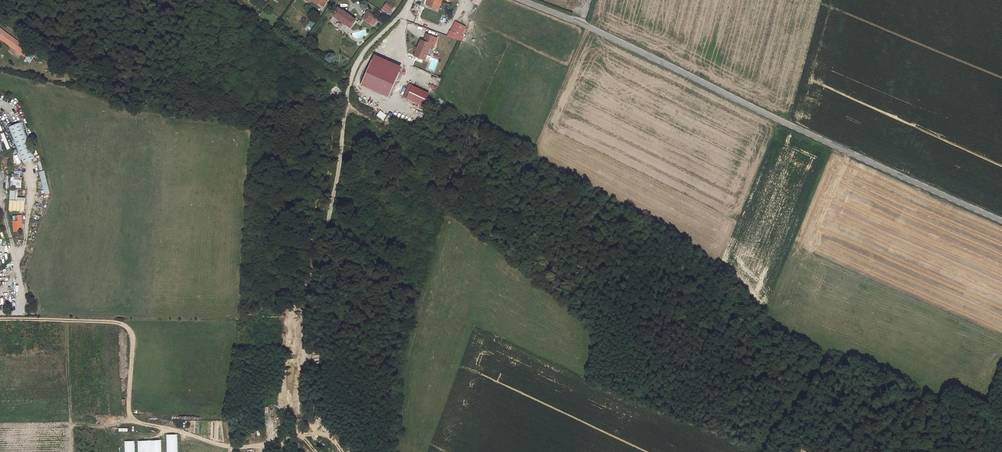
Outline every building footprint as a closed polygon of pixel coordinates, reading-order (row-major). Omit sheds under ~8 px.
[(440,0),(426,0),(425,3),(436,9),(440,0)] [(382,10),(389,15),(394,6),(388,2),(382,10)] [(338,19),(346,24),(351,27),(355,22),(356,20),(357,20),(351,16),(352,16),(344,10),(344,11),(338,7),(333,15),(339,19),(338,19)] [(375,16),(368,11),(363,18),(363,19),(365,20),(370,23),(375,16)] [(453,21),(448,37),(461,42),(463,36),(462,36),(466,26),(453,21)] [(4,43),(9,36),(0,29),(0,39),(4,43)] [(417,51),(415,56),(426,60),(432,45),(435,46),(438,38),(427,34),(424,41),(422,40),(418,48),(417,51)] [(24,48),(9,36),(4,43),(19,55),(24,48)] [(389,97),(400,73),(373,61),(362,85),(389,97)] [(430,93),(414,85),(407,98),(424,106),(430,93)] [(20,123),(8,128),(24,163),(36,157),(20,123)] [(44,171),(38,172),(42,186),(39,187),(41,195),(49,193),(44,171)] [(10,179),(10,188),(21,188),(21,179),(10,179)] [(9,201),(9,211),(24,211),(24,201),(9,201)] [(13,232),(22,232),(21,215),(17,215),(17,221),(12,221),(13,232)]
